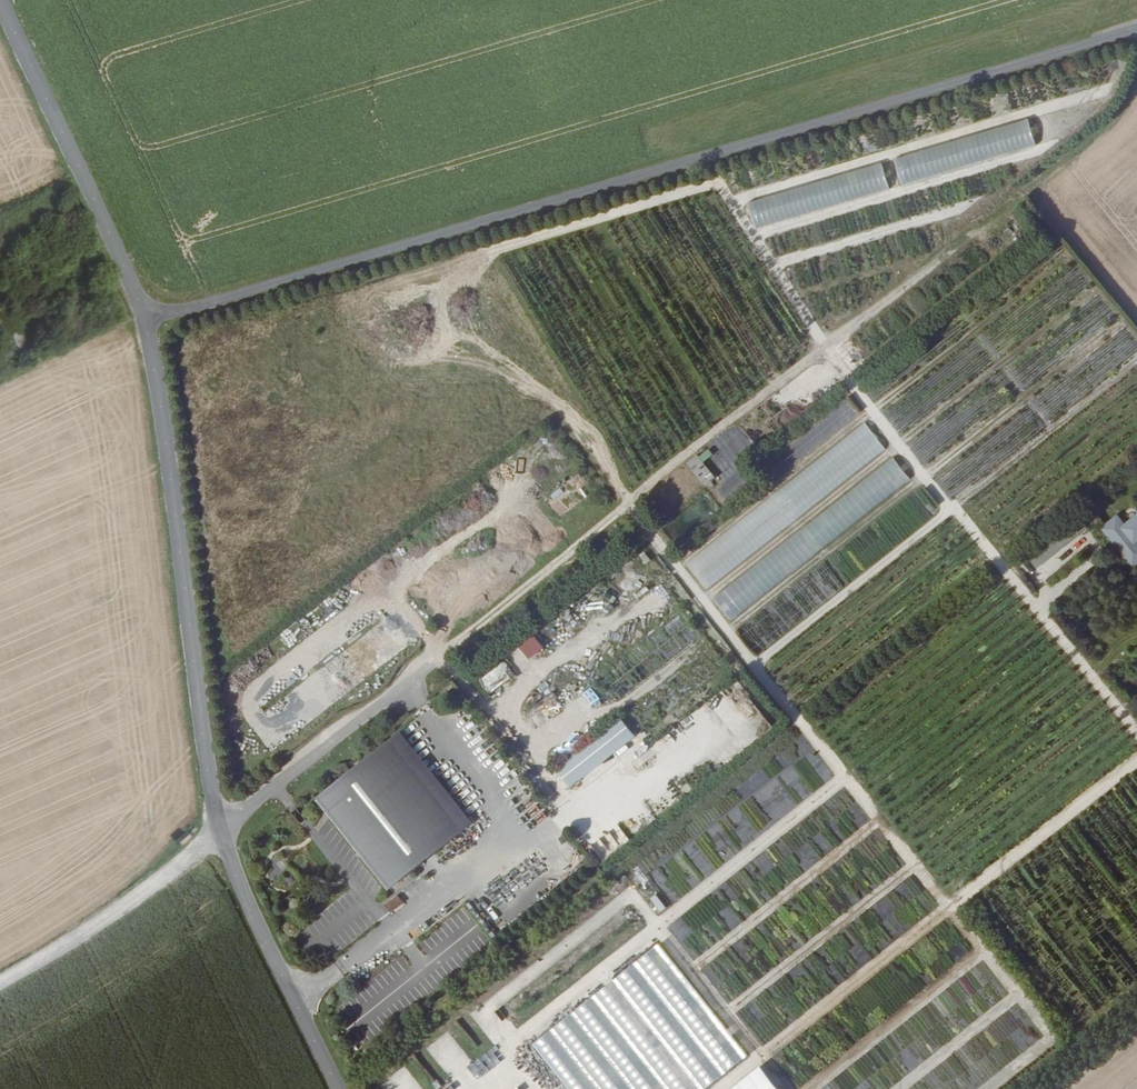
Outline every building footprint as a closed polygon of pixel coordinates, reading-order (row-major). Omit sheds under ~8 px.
[(1028,123),(892,153),(898,180),(1034,150),(1028,123)] [(881,165),(747,199),(754,226),(888,193),(881,165)] [(0,313),(0,325),(11,320),(6,310),(0,313)] [(704,589),(886,451),(865,424),(684,562),(704,589)] [(702,486),(714,478),(702,462),(711,455),(706,448),(685,463),(702,486)] [(710,596),(727,619),(910,481),(893,459),(710,596)] [(1121,521),(1116,514),(1098,527),(1130,569),(1136,563),(1136,541),(1136,540),(1136,509),(1121,521)] [(529,632),(515,644),(527,659),(542,647),(529,632)] [(484,692),(513,678),(505,663),(476,677),(484,692)] [(637,712),(571,764),(584,782),(650,730),(637,712)] [(482,822),(410,730),(335,788),(407,880),(482,822)] [(721,755),(708,764),(713,772),(726,764),(721,755)] [(655,893),(649,897),(658,913),(665,909),(655,893)] [(396,894),(382,905),(389,913),(403,903),(396,894)] [(704,952),(714,944),(700,927),(690,935),(704,952)] [(530,1041),(566,1088),(705,1088),(746,1059),(660,944),(530,1041)] [(484,1081),(503,1060),(491,1049),(472,1070),(484,1081)] [(757,1067),(728,1088),(775,1088),(757,1067)]
